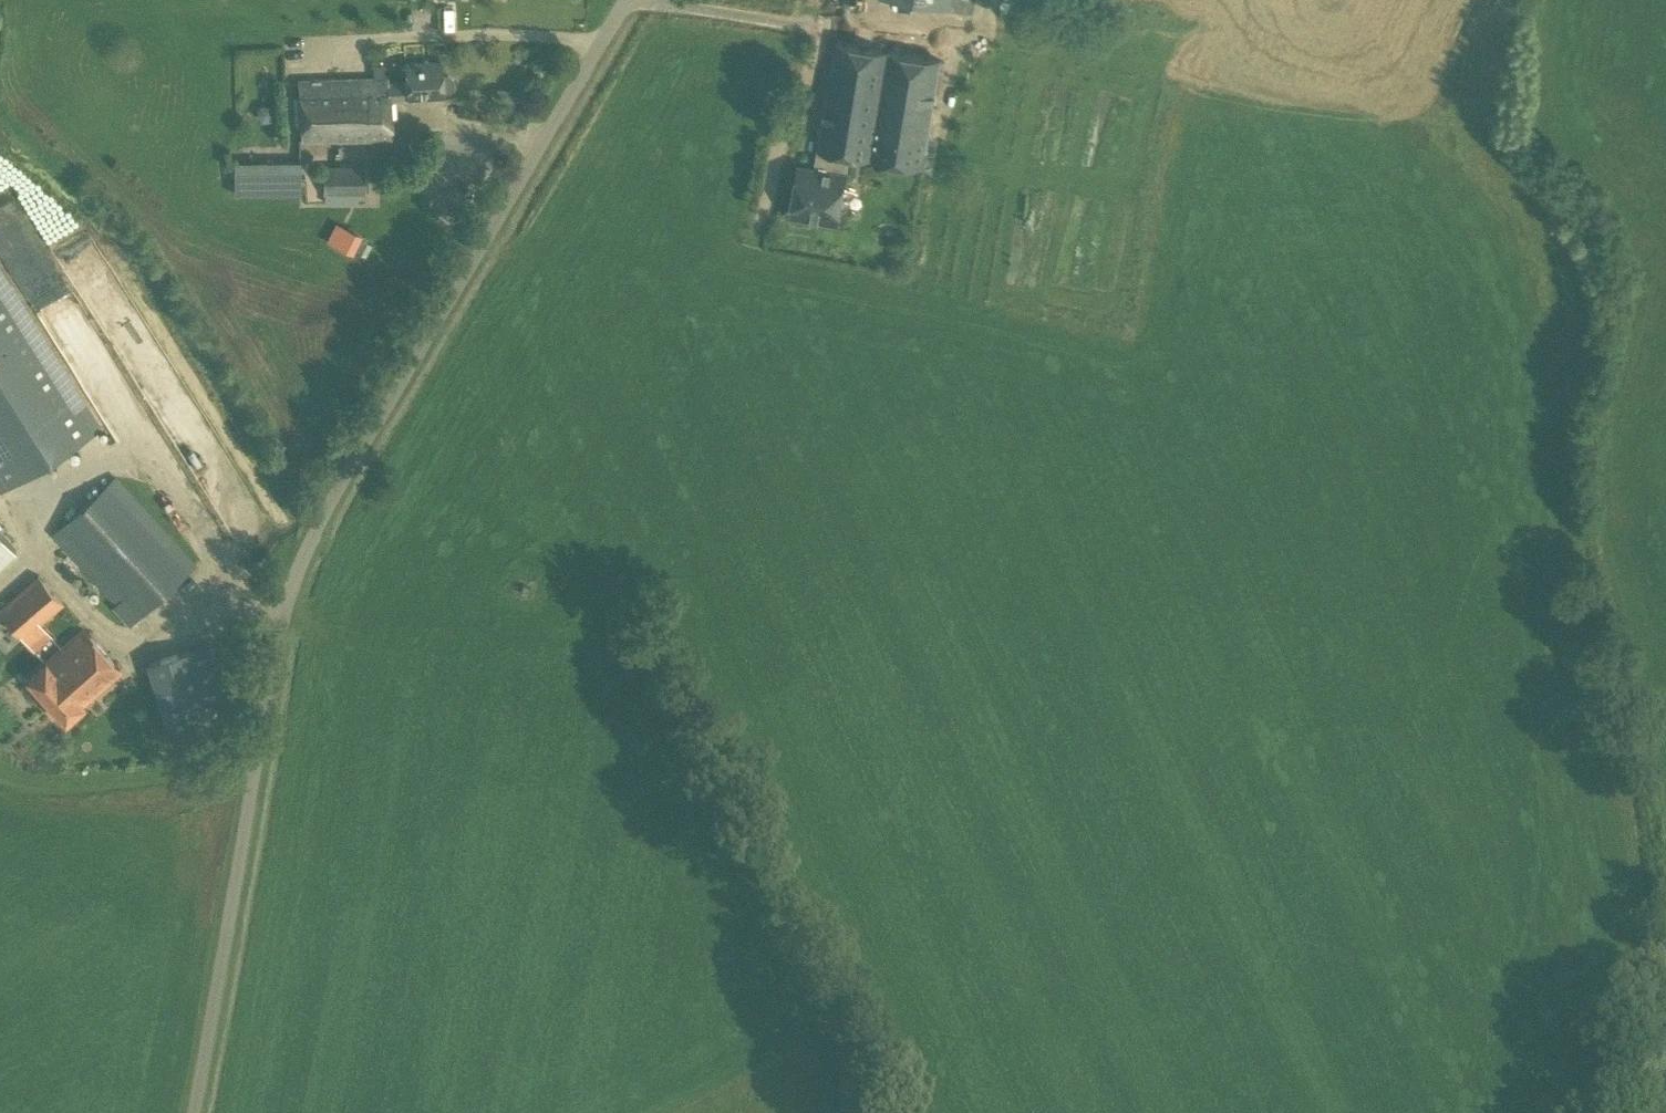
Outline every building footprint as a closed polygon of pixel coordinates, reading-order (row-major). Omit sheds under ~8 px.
[(821,152),(850,157),(925,169),(942,60),(839,43),(821,152)] [(347,81),(348,139),(393,138),(393,100),(447,96),(445,61),(406,63),(407,80),(391,81),(391,80),(347,81)] [(302,140),(348,139),(347,81),(301,82),(302,140)] [(258,194),(301,194),(301,161),(258,161),(258,194)] [(324,194),(365,193),(365,164),(323,165),(324,194)] [(332,221),(323,240),(351,253),(360,235),(332,221)] [(1,259),(14,279),(47,257),(34,237),(1,259)] [(102,426),(0,265),(0,491),(102,426)] [(130,626),(196,564),(116,475),(51,534),(116,604),(112,607),(130,626)] [(16,549),(0,531),(0,564),(16,549)] [(64,603),(39,574),(0,608),(0,612),(23,638),(64,603)] [(528,595),(530,586),(523,584),(520,593),(528,595)] [(47,662),(83,704),(120,671),(84,630),(47,662)] [(176,749),(239,730),(213,644),(150,664),(176,749)] [(83,704),(47,662),(46,661),(26,679),(65,722),(84,705),(83,704)]
